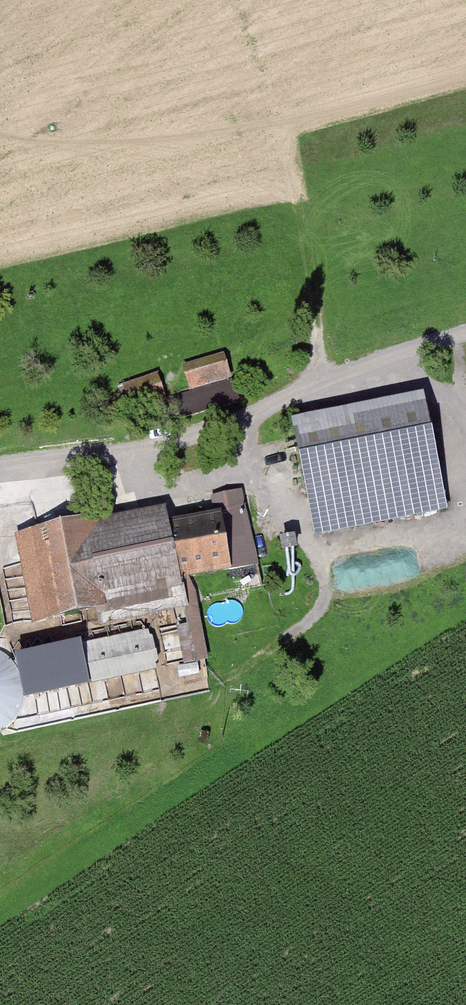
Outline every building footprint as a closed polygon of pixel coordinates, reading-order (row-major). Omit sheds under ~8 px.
[(224,353),(122,388),(134,424),(237,389),(224,353)] [(432,403),(296,426),(316,538),(451,515),(432,403)] [(232,559),(270,552),(260,493),(221,499),(232,559)] [(21,535),(38,629),(189,602),(172,509),(21,535)] [(188,586),(235,578),(223,512),(176,520),(188,586)] [(93,648),(58,654),(64,688),(99,681),(93,648)] [(0,732),(11,721),(18,707),(20,694),(18,680),(11,667),(1,658),(0,657),(0,732)]
